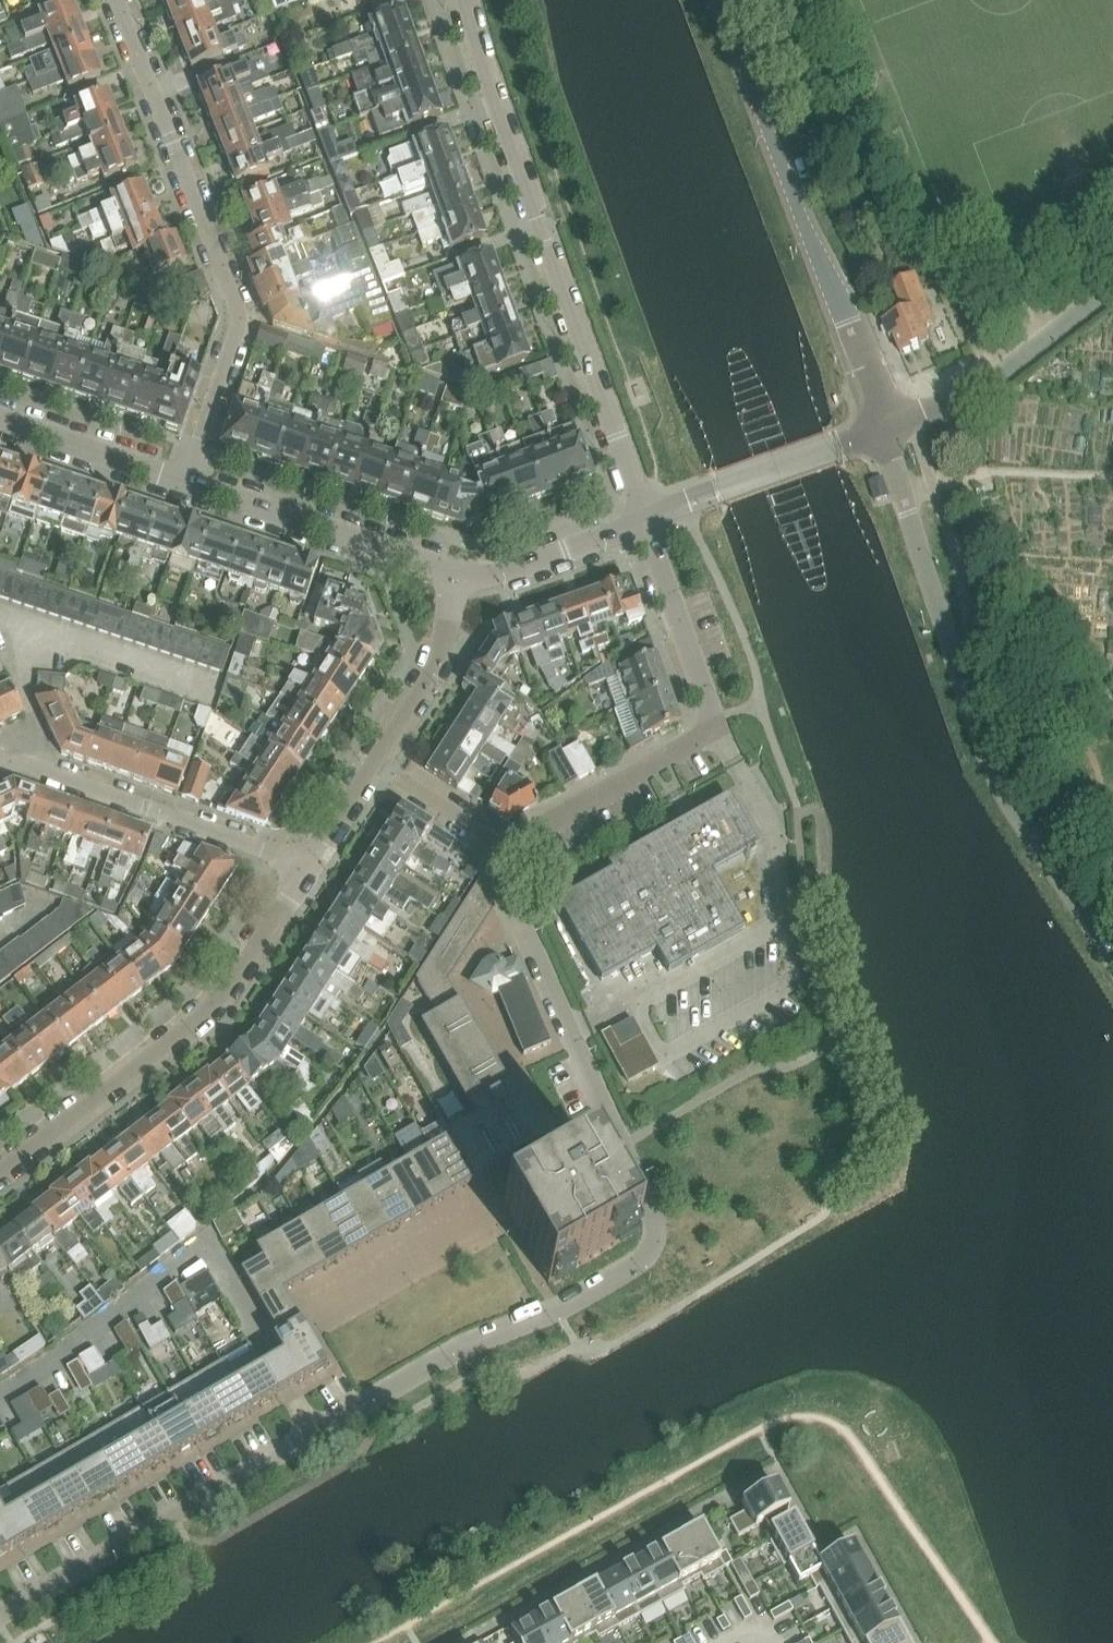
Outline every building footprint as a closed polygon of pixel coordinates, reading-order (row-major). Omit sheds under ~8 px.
[(165,10),(191,0),(161,0),(165,10)] [(165,10),(169,20),(173,22),(175,28),(231,6),(247,0),(213,0),(202,4),(201,0),(191,0),(165,10)] [(270,13),(265,0),(255,0),(261,17),(270,13)] [(274,10),(288,5),(286,0),(270,0),(274,10)] [(396,3),(395,0),(370,0),(374,11),(396,3)] [(71,2),(71,1),(39,13),(43,22),(9,35),(13,46),(78,21),(76,14),(77,11),(74,4),(71,2)] [(373,34),(332,49),(337,61),(354,54),(410,34),(407,26),(408,22),(405,14),(402,12),(401,11),(399,11),(396,3),(374,11),(377,19),(369,22),(373,34)] [(175,28),(178,34),(176,38),(180,48),(214,35),(211,28),(236,18),(231,6),(175,28)] [(84,27),(80,26),(78,21),(13,46),(8,48),(13,60),(51,45),(54,51),(88,38),(84,27)] [(292,24),(289,29),(291,34),(296,36),(301,35),(303,30),(301,25),(297,23),(292,24)] [(214,35),(180,48),(185,59),(188,61),(191,68),(196,66),(199,74),(225,64),(222,56),(247,46),(242,34),(230,38),(227,31),(215,35),(214,35)] [(410,34),(354,54),(358,66),(366,63),(369,71),(419,53),(416,43),(413,42),(410,34)] [(34,68),(26,71),(31,82),(93,57),(90,51),(92,47),(88,38),(54,51),(31,60),(34,68)] [(357,96),(424,73),(421,66),(423,63),(419,53),(369,71),(350,78),(357,96)] [(35,93),(66,81),(69,89),(100,76),(100,75),(101,72),(98,64),(95,63),(93,57),(31,82),(35,93)] [(202,82),(197,84),(200,91),(199,95),(203,105),(251,86),(267,80),(266,78),(258,75),(253,62),(229,72),(225,64),(199,74),(202,82)] [(313,69),(299,74),(306,93),(317,89),(320,88),(313,69)] [(370,115),(431,92),(429,87),(431,84),(428,76),(424,74),(424,73),(357,96),(352,98),(360,118),(370,115)] [(207,116),(210,118),(213,123),(277,98),(273,87),(254,94),(251,86),(203,105),(207,116)] [(24,105),(17,87),(6,92),(1,94),(0,94),(0,115),(24,105)] [(317,89),(306,93),(313,110),(314,112),(322,109),(324,108),(317,89)] [(431,92),(370,115),(379,138),(407,128),(439,116),(439,115),(441,112),(437,103),(434,101),(431,92)] [(54,123),(59,135),(114,112),(112,106),(113,103),(110,96),(107,94),(107,93),(75,105),(60,121),(54,123)] [(277,98),(213,123),(215,131),(214,135),(218,144),(252,131),(249,123),(282,110),(277,98)] [(313,110),(310,112),(310,113),(315,126),(327,122),(322,109),(314,112),(313,110)] [(116,118),(114,112),(59,135),(52,137),(56,148),(87,136),(90,143),(124,130),(120,120),(116,118)] [(14,152),(16,151),(28,147),(39,142),(28,115),(3,125),(14,152)] [(222,155),(225,156),(228,163),(285,141),(295,136),(291,125),(255,139),(252,131),(218,144),(222,155)] [(69,160),(73,172),(129,150),(126,143),(128,139),(124,130),(90,143),(93,151),(69,160)] [(329,130),(318,134),(330,165),(342,160),(357,154),(352,140),(337,146),(330,130),(329,130)] [(398,177),(454,157),(451,147),(452,144),(449,135),(446,133),(445,132),(388,153),(389,156),(386,160),(389,169),(395,170),(398,177)] [(285,141),(228,163),(230,169),(229,172),(232,180),(235,182),(236,183),(246,180),(249,186),(270,177),(264,163),(289,153),(285,141)] [(16,151),(14,152),(19,165),(33,160),(28,147),(16,151)] [(129,150),(73,172),(78,183),(102,174),(105,181),(114,177),(136,168),(136,167),(137,164),(134,156),(131,155),(129,150)] [(430,186),(463,174),(460,164),(456,163),(454,157),(398,177),(404,195),(430,186)] [(342,160),(330,165),(334,176),(340,174),(346,171),(342,160)] [(35,165),(21,171),(28,189),(35,186),(37,186),(33,177),(39,175),(35,165)] [(406,218),(411,216),(468,195),(465,188),(467,185),(463,174),(430,186),(433,194),(402,206),(406,218)] [(342,197),(354,192),(348,177),(336,182),(342,197)] [(243,202),(242,205),(245,213),(248,214),(250,220),(318,193),(322,191),(317,179),(277,194),(274,187),(242,200),(243,202)] [(82,230),(89,227),(150,203),(148,198),(149,195),(146,187),(143,186),(142,184),(119,194),(111,197),(114,205),(78,219),(82,230)] [(359,205),(354,192),(342,197),(349,215),(354,214),(364,210),(362,204),(359,205)] [(323,204),(318,193),(250,220),(253,226),(251,230),(255,239),(278,230),(289,226),(286,218),(323,204)] [(38,214),(51,208),(46,194),(32,200),(38,214)] [(418,234),(475,214),(473,209),(474,205),(472,197),(468,196),(468,195),(411,216),(414,222),(418,234)] [(152,209),(150,203),(89,227),(94,240),(107,235),(110,242),(157,223),(157,222),(158,218),(155,211),(152,209)] [(331,210),(339,230),(349,226),(341,206),(331,210)] [(372,230),(364,210),(354,214),(361,233),(372,230)] [(475,214),(418,234),(422,246),(446,237),(442,240),(446,250),(451,250),(483,238),(483,236),(484,233),(481,224),(478,223),(475,214)] [(20,223),(28,242),(44,247),(33,218),(20,223)] [(160,228),(157,223),(110,242),(101,245),(106,257),(131,247),(133,253),(167,240),(166,239),(163,230),(160,228)] [(335,232),(342,251),(360,244),(353,225),(349,226),(339,230),(335,232)] [(255,239),(247,242),(249,245),(247,248),(250,256),(253,257),(256,263),(299,246),(311,241),(306,229),(282,239),(278,230),(255,239)] [(372,230),(361,233),(369,252),(379,248),(372,230)] [(66,236),(50,242),(52,248),(70,254),(66,245),(69,244),(66,236)] [(167,240),(133,253),(134,255),(143,251),(154,277),(147,280),(149,285),(153,287),(173,279),(170,271),(188,263),(179,241),(175,238),(174,236),(166,239),(167,240)] [(370,269),(360,244),(342,251),(340,252),(350,277),(370,269)] [(246,268),(253,287),(305,266),(304,263),(306,262),(299,246),(256,263),(246,267),(246,268)] [(369,252),(381,284),(404,275),(398,261),(388,265),(382,247),(379,248),(369,252)] [(75,253),(74,256),(74,259),(81,262),(85,263),(81,251),(75,253)] [(35,252),(30,266),(43,270),(48,256),(35,252)] [(489,254),(433,274),(441,298),(498,278),(494,269),(496,266),(493,257),(490,255),(489,254)] [(77,274),(74,283),(82,285),(87,269),(89,265),(85,263),(81,262),(77,274)] [(305,266),(253,287),(263,311),(315,291),(305,266)] [(928,269),(919,273),(925,287),(934,284),(944,305),(969,295),(966,290),(956,266),(937,274),(934,266),(928,269)] [(375,360),(376,355),(379,346),(338,339),(330,319),(359,308),(370,333),(392,324),(370,269),(350,277),(315,291),(263,311),(263,312),(267,310),(272,326),(375,360)] [(176,282),(181,294),(205,285),(201,273),(176,282)] [(931,341),(925,327),(935,322),(915,274),(893,283),(905,313),(883,322),(890,339),(894,337),(901,353),(931,341)] [(113,278),(109,290),(122,294),(126,282),(113,278)] [(474,308),(507,296),(504,286),(500,284),(498,278),(441,298),(445,310),(471,301),(474,308)] [(20,297),(24,284),(14,281),(6,305),(9,307),(7,313),(0,311),(0,358),(20,297)] [(186,307),(210,298),(205,285),(181,294),(186,307)] [(152,292),(139,287),(134,304),(146,309),(152,292)] [(400,291),(386,297),(393,316),(407,310),(400,291)] [(481,327),(511,316),(509,310),(511,306),(507,296),(474,308),(476,316),(451,325),(455,337),(481,327)] [(20,297),(0,358),(0,369),(5,371),(7,375),(21,380),(39,324),(40,323),(27,319),(27,320),(22,318),(24,312),(27,312),(31,301),(20,297)] [(407,310),(393,316),(401,335),(415,330),(407,310)] [(40,382),(49,385),(72,315),(62,311),(58,323),(61,324),(59,330),(39,324),(21,380),(35,384),(40,382)] [(72,315),(49,385),(58,388),(60,393),(73,397),(92,341),(74,335),(76,329),(79,330),(83,318),(72,315)] [(462,356),(519,335),(517,330),(518,327),(515,319),(512,317),(511,316),(481,327),(455,337),(458,345),(462,356)] [(989,321),(984,333),(987,339),(1001,334),(994,319),(989,321)] [(289,336),(271,331),(261,327),(256,343),(283,352),(289,336)] [(92,341),(73,397),(87,402),(88,402),(92,400),(101,403),(125,332),(114,328),(110,340),(109,339),(106,346),(92,341)] [(422,349),(415,330),(401,335),(408,354),(422,349)] [(125,332),(101,403),(110,406),(112,410),(127,415),(145,359),(147,353),(132,347),(136,336),(125,332)] [(481,376),(527,360),(527,358),(528,355),(525,346),(522,345),(519,335),(462,356),(466,368),(476,364),(481,376)] [(315,345),(289,336),(283,352),(310,361),(311,359),(315,345)] [(180,340),(170,337),(167,346),(166,346),(163,357),(165,358),(163,365),(145,359),(127,415),(140,420),(144,417),(153,421),(176,351),(180,340)] [(315,345),(311,359),(322,363),(327,349),(315,345)] [(428,363),(422,349),(408,354),(414,368),(428,363)] [(188,355),(176,351),(153,421),(162,424),(165,428),(180,433),(199,374),(180,367),(181,364),(184,365),(188,355)] [(367,362),(346,355),(342,369),(362,376),(367,362)] [(373,364),(373,365),(388,370),(392,360),(384,358),(376,355),(375,360),(373,364)] [(551,360),(523,370),(527,380),(542,375),(544,382),(557,378),(551,360)] [(420,371),(449,381),(443,363),(420,371)] [(373,365),(369,378),(388,384),(392,372),(388,370),(373,365)] [(523,370),(499,379),(503,389),(527,380),(523,370)] [(274,378),(263,374),(258,389),(242,384),(221,447),(236,452),(240,450),(250,453),(273,382),(274,378)] [(438,382),(421,376),(416,390),(433,396),(438,382)] [(285,386),(273,382),(250,453),(258,456),(260,460),(275,465),(293,410),(274,404),(277,396),(281,397),(285,386)] [(491,382),(472,388),(476,399),(494,392),(491,382)] [(461,412),(461,413),(479,406),(476,399),(472,388),(464,391),(462,409),(461,412)] [(446,389),(441,402),(462,409),(464,391),(459,393),(446,389)] [(311,416),(293,410),(275,465),(288,470),(293,467),(302,471),(326,400),(314,396),(310,407),(314,408),(311,416)] [(336,404),(326,400),(302,471),(310,474),(313,478),(326,483),(345,427),(327,421),(329,413),(333,415),(336,404)] [(551,412),(541,416),(566,486),(574,483),(578,485),(593,479),(574,425),(554,432),(552,425),(555,423),(551,412)] [(354,488),(377,417),(367,414),(363,425),(366,426),(364,433),(345,427),(326,483),(340,487),(345,485),(354,488)] [(535,439),(522,444),(542,498),(554,494),(556,489),(566,486),(541,416),(528,420),(535,439)] [(365,496),(379,500),(393,459),(380,454),(384,441),(378,438),(381,431),(385,432),(389,421),(377,417),(354,488),(363,491),(365,496)] [(406,506),(430,435),(419,431),(415,442),(420,444),(417,452),(398,445),(393,459),(379,500),(392,505),(393,505),(397,503),(406,506)] [(500,432),(489,435),(514,504),(523,501),(527,503),(542,498),(522,444),(503,451),(500,444),(503,442),(500,432)] [(415,509),(417,513),(432,518),(445,476),(450,462),(431,456),(434,448),(438,449),(442,439),(430,435),(406,506),(415,509)] [(479,488),(489,517),(503,512),(505,508),(514,504),(489,435),(478,439),(480,445),(466,450),(479,488)] [(0,455),(0,499),(12,503),(25,464),(14,460),(13,463),(1,458),(0,455)] [(12,503),(8,515),(34,523),(35,521),(50,475),(40,472),(38,471),(37,468),(29,465),(25,464),(12,503)] [(63,479),(50,475),(35,521),(60,529),(75,483),(74,483),(73,480),(65,477),(63,479)] [(445,476),(432,518),(445,522),(445,523),(449,520),(466,526),(478,521),(489,517),(479,488),(445,476)] [(889,497),(883,478),(870,482),(876,501),(889,497)] [(78,484),(75,483),(60,529),(87,538),(90,528),(102,492),(92,489),(89,488),(89,485),(80,482),(78,484)] [(90,528),(87,538),(99,542),(100,539),(103,538),(111,540),(113,539),(114,537),(116,537),(128,501),(125,500),(124,497),(112,493),(111,495),(102,492),(90,528)] [(130,565),(138,568),(157,511),(148,508),(145,507),(145,504),(136,501),(134,503),(133,503),(128,501),(116,537),(120,539),(116,548),(127,552),(132,560),(130,565)] [(170,561),(172,556),(184,520),(181,519),(180,516),(172,513),(170,515),(168,515),(157,511),(138,568),(140,569),(143,561),(151,563),(153,562),(164,565),(165,565),(167,565),(168,564),(169,564),(169,563),(170,562),(170,561)] [(169,565),(168,568),(194,576),(197,565),(209,529),(200,526),(201,523),(200,523),(189,519),(186,521),(184,520),(172,556),(170,561),(169,565)] [(197,565),(194,576),(206,581),(208,576),(221,580),(224,573),(228,575),(240,539),(236,538),(235,537),(233,537),(233,534),(224,531),(221,533),(219,532),(209,529),(197,565)] [(253,583),(266,548),(255,544),(253,543),(253,541),(244,538),(242,540),(240,539),(228,575),(229,575),(229,578),(230,580),(247,586),(246,588),(251,590),(253,583)] [(280,592),(292,557),(279,552),(278,549),(270,546),(267,548),(266,548),(253,583),(255,584),(254,587),(255,589),(263,592),(265,591),(266,588),(280,592)] [(6,572),(10,560),(0,557),(0,570),(6,572)] [(301,560),(292,557),(280,592),(291,596),(290,599),(292,601),(300,604),(302,603),(303,600),(305,601),(318,563),(306,559),(304,560),(301,560)] [(48,568),(22,559),(18,572),(44,580),(48,568)] [(61,586),(70,589),(76,571),(67,568),(61,586)] [(0,594),(0,598),(11,601),(19,577),(7,573),(0,594)] [(19,577),(11,601),(23,605),(31,581),(19,577)] [(626,580),(613,585),(610,583),(604,586),(603,588),(600,590),(611,622),(620,619),(623,628),(643,620),(632,590),(630,582),(626,580)] [(36,610),(44,585),(31,581),(23,605),(36,610)] [(44,585),(36,610),(48,614),(56,589),(44,585)] [(305,616),(315,620),(319,609),(348,619),(348,622),(370,630),(372,625),(366,608),(368,602),(366,596),(358,593),(352,597),(326,588),(325,590),(315,586),(305,616)] [(60,618),(69,593),(56,589),(48,614),(60,618)] [(603,625),(611,622),(600,590),(598,590),(595,589),(589,591),(588,594),(578,598),(589,631),(592,640),(595,649),(610,644),(603,625)] [(69,593),(60,618),(73,622),(81,598),(69,593)] [(243,593),(239,605),(246,607),(250,595),(243,593)] [(85,626),(94,602),(81,598),(73,622),(85,626)] [(558,602),(557,605),(555,606),(567,639),(576,635),(582,654),(589,651),(595,649),(592,640),(589,631),(578,598),(567,601),(564,600),(558,602)] [(94,602),(85,626),(98,631),(106,606),(94,602)] [(219,625),(235,630),(241,610),(226,605),(226,606),(219,625)] [(544,607),(543,610),(532,614),(550,664),(554,663),(564,659),(558,642),(567,639),(555,606),(553,606),(550,605),(544,607)] [(106,606),(98,631),(110,635),(119,610),(106,606)] [(154,610),(150,621),(156,623),(169,627),(176,630),(177,625),(181,614),(166,609),(165,613),(154,610)] [(270,621),(274,610),(270,609),(261,613),(260,617),(263,618),(270,621)] [(342,632),(338,645),(374,658),(380,648),(372,625),(370,630),(348,622),(348,619),(319,609),(315,620),(314,623),(342,632)] [(110,635),(123,639),(131,615),(119,610),(110,635)] [(274,610),(270,621),(280,624),(282,620),(278,612),(274,610)] [(263,618),(260,617),(245,612),(238,633),(241,634),(242,633),(256,637),(263,618)] [(513,618),(512,621),(508,622),(521,655),(530,652),(536,669),(550,664),(532,614),(522,617),(519,616),(513,618)] [(135,643),(144,619),(131,615),(123,639),(135,643)] [(144,619),(135,643),(148,647),(156,623),(150,621),(144,619)] [(521,655),(508,622),(507,623),(504,621),(498,623),(496,626),(493,627),(493,628),(490,630),(488,632),(491,640),(472,668),(498,685),(516,657),(521,655)] [(296,630),(303,633),(306,625),(298,622),(296,630)] [(156,623),(148,647),(160,652),(169,627),(156,623)] [(169,627),(160,652),(173,656),(181,631),(176,630),(169,627)] [(181,631),(173,656),(185,660),(193,636),(181,631)] [(235,654),(247,658),(250,659),(257,639),(256,638),(256,637),(242,633),(241,634),(235,654)] [(306,633),(301,650),(313,653),(320,656),(327,660),(359,681),(374,658),(338,645),(335,644),(334,643),(322,639),(308,634),(306,633)] [(193,636),(185,660),(198,664),(206,640),(193,636)] [(628,636),(617,640),(621,652),(636,641),(634,638),(628,636)] [(210,669),(218,644),(206,640),(198,664),(210,669)] [(601,667),(583,681),(588,687),(605,681),(616,708),(626,704),(668,690),(650,640),(640,644),(611,665),(609,661),(607,663),(601,667)] [(223,673),(231,648),(218,644),(210,669),(223,673)] [(595,649),(589,651),(595,666),(600,663),(599,660),(595,649)] [(235,654),(228,675),(239,679),(247,658),(235,654)] [(327,660),(313,682),(345,703),(359,681),(327,660)] [(550,664),(555,678),(560,690),(568,684),(554,663),(550,664)] [(464,685),(463,687),(463,690),(470,694),(473,693),(473,696),(468,704),(500,724),(515,734),(519,728),(515,725),(520,717),(519,711),(512,707),(518,699),(502,689),(503,688),(498,685),(472,668),(465,679),(466,682),(464,685)] [(111,690),(115,678),(99,673),(97,682),(100,687),(111,690)] [(295,702),(330,725),(345,703),(305,677),(303,677),(294,674),(280,696),(295,702)] [(36,700),(49,702),(52,676),(38,675),(36,700)] [(66,677),(52,676),(49,702),(63,703),(66,677)] [(115,678),(111,690),(123,694),(127,682),(115,678)] [(555,694),(560,690),(555,678),(546,682),(548,687),(555,694)] [(23,715),(9,686),(0,690),(0,726),(23,715)] [(224,687),(221,695),(242,705),(245,697),(224,687)] [(162,694),(144,688),(140,700),(158,706),(162,694)] [(616,708),(613,709),(625,740),(631,751),(653,738),(651,733),(680,723),(668,690),(626,704),(616,708)] [(169,710),(173,698),(162,694),(158,706),(169,710)] [(280,696),(266,716),(278,722),(316,746),(330,725),(295,702),(280,696)] [(49,702),(36,700),(61,754),(86,763),(98,730),(79,723),(76,724),(66,703),(63,703),(49,702)] [(463,716),(456,726),(486,745),(506,758),(510,760),(515,751),(492,737),(500,724),(468,704),(462,713),(463,716)] [(197,729),(205,732),(210,716),(211,711),(198,707),(194,721),(197,729)] [(261,742),(302,769),(316,746),(278,722),(264,715),(258,724),(264,728),(257,739),(261,742)] [(205,732),(204,734),(215,742),(223,720),(210,716),(205,732)] [(86,763),(109,771),(125,727),(102,718),(98,730),(86,763)] [(506,758),(497,752),(486,745),(456,726),(449,737),(446,738),(442,743),(443,746),(442,748),(471,767),(480,754),(499,767),(500,767),(506,758)] [(147,735),(125,727),(109,771),(132,779),(147,735)] [(132,779),(154,787),(170,743),(147,735),(132,779)] [(288,790),(302,769),(261,742),(252,755),(242,748),(236,756),(288,790)] [(501,790),(488,809),(506,821),(513,818),(537,804),(525,783),(527,780),(518,775),(521,769),(520,768),(523,763),(529,767),(538,752),(532,749),(521,742),(515,751),(510,760),(493,785),(501,790)] [(579,742),(562,751),(578,781),(595,771),(579,742)] [(193,751),(170,743),(154,787),(177,795),(193,751)] [(463,779),(471,767),(442,748),(441,750),(438,751),(434,756),(435,759),(427,771),(457,789),(465,795),(468,797),(475,786),(472,784),(463,779)] [(563,789),(578,781),(560,748),(545,757),(563,789)] [(250,776),(242,788),(275,810),(288,790),(236,756),(231,764),(250,776)] [(193,764),(182,797),(198,803),(210,770),(193,764)] [(38,792),(13,783),(0,789),(0,816),(4,824),(12,820),(16,807),(31,812),(38,792)] [(264,826),(275,810),(242,788),(235,800),(227,794),(217,810),(264,826)] [(38,855),(58,799),(38,792),(31,812),(27,824),(35,827),(27,851),(38,855)] [(61,847),(65,837),(76,805),(58,799),(38,855),(47,858),(53,844),(61,847)] [(729,801),(610,867),(608,868),(611,872),(556,903),(601,982),(655,951),(668,973),(744,930),(711,871),(755,847),(729,801)] [(75,868),(95,812),(76,805),(65,837),(74,840),(65,864),(75,868)] [(390,824),(388,827),(418,846),(424,837),(448,852),(455,840),(450,837),(400,805),(399,806),(401,807),(395,816),(393,816),(389,822),(390,824)] [(102,851),(113,819),(95,812),(75,868),(71,877),(82,881),(94,848),(102,851)] [(109,890),(131,825),(113,819),(102,851),(111,854),(99,886),(109,890)] [(140,863),(151,832),(131,825),(109,890),(120,894),(132,860),(140,863)] [(377,845),(374,848),(404,868),(411,858),(429,869),(431,867),(445,876),(451,867),(418,846),(388,827),(382,836),(379,837),(376,842),(377,845)] [(8,851),(0,834),(0,855),(8,851)] [(156,834),(152,843),(162,850),(169,839),(156,834)] [(156,860),(162,850),(152,843),(147,854),(156,860)] [(171,855),(223,889),(237,867),(238,866),(227,859),(183,844),(175,857),(171,855)] [(368,858),(361,868),(410,899),(429,911),(435,901),(398,877),(404,868),(374,848),(373,850),(371,850),(367,856),(368,858)] [(183,877),(176,889),(210,909),(223,889),(171,855),(165,865),(183,877)] [(473,858),(462,875),(473,882),(476,876),(476,875),(479,871),(473,858)] [(20,860),(21,880),(28,883),(32,873),(31,873),(34,865),(20,860)] [(16,881),(15,867),(5,872),(10,884),(16,881)] [(350,886),(347,890),(377,909),(384,899),(402,911),(410,899),(361,868),(356,877),(353,878),(349,883),(350,886)] [(50,880),(32,873),(28,883),(46,889),(50,880)] [(489,896),(481,876),(464,903),(479,912),(489,896)] [(65,896),(68,886),(57,882),(53,892),(65,896)] [(166,883),(153,902),(156,903),(198,929),(210,909),(176,889),(166,883)] [(5,892),(14,911),(26,906),(21,885),(5,892)] [(68,886),(65,896),(83,903),(87,893),(68,886)] [(334,911),(364,930),(365,928),(370,921),(388,933),(396,921),(377,909),(347,890),(342,898),(340,898),(336,904),(337,906),(335,909),(334,911)] [(3,917),(14,911),(5,892),(0,894),(0,911),(3,917)] [(444,1125),(477,1181),(542,1143),(448,981),(495,909),(489,896),(479,912),(464,903),(463,905),(450,925),(441,939),(423,966),(415,979),(436,1015),(420,1024),(470,1110),(444,1125)] [(454,899),(441,919),(450,925),(463,905),(459,902),(454,899)] [(93,912),(63,900),(59,911),(83,920),(93,912)] [(115,914),(119,906),(105,901),(102,909),(115,914)] [(156,903),(151,911),(158,916),(151,927),(184,949),(198,929),(156,903)] [(57,911),(49,919),(64,935),(83,920),(59,911),(57,910),(57,911)] [(363,932),(364,930),(334,911),(333,913),(331,916),(328,916),(325,921),(325,924),(319,934),(348,953),(381,974),(387,965),(372,955),(373,954),(355,943),(363,932)] [(99,914),(91,920),(97,928),(107,921),(117,932),(124,927),(122,924),(116,920),(99,914)] [(439,917),(429,932),(441,939),(450,925),(441,919),(439,917)] [(48,918),(39,925),(52,943),(64,935),(49,919),(48,918)] [(52,943),(39,925),(29,933),(43,951),(52,943)] [(173,966),(184,949),(151,927),(144,938),(137,943),(162,975),(173,966)] [(29,933),(19,940),(33,958),(43,951),(29,933)] [(305,955),(354,986),(360,975),(341,963),(348,953),(319,934),(317,936),(315,936),(311,942),(312,944),(305,955)] [(52,950),(57,956),(73,944),(68,938),(52,950)] [(23,965),(33,958),(19,940),(18,939),(9,946),(23,965)] [(118,958),(143,990),(162,975),(137,943),(118,958)] [(0,953),(0,955),(13,973),(23,965),(9,946),(0,953)] [(415,946),(408,956),(420,964),(427,953),(415,946)] [(95,949),(86,956),(93,964),(96,968),(104,961),(95,949)] [(52,950),(35,963),(40,969),(57,956),(52,950)] [(532,951),(519,955),(525,971),(537,967),(532,951)] [(4,980),(13,973),(0,955),(0,975),(4,980)] [(293,974),(334,1001),(339,993),(357,1005),(365,993),(362,991),(354,986),(305,955),(300,963),(297,964),(293,969),(294,972),(293,974)] [(118,958),(100,973),(124,1004),(143,990),(118,958)] [(516,962),(510,965),(503,968),(503,967),(502,966),(501,964),(499,963),(497,962),(496,962),(493,962),(492,962),(489,963),(487,964),(487,965),(486,966),(475,983),(492,993),(498,991),(523,1052),(523,1054),(523,1055),(551,1044),(550,1043),(549,1043),(516,962)] [(96,968),(77,983),(81,987),(105,1019),(124,1004),(100,973),(96,968)] [(27,970),(14,980),(21,989),(34,979),(27,970)] [(281,992),(278,997),(308,1016),(309,1014),(321,1023),(329,1010),(336,1014),(341,1006),(334,1001),(293,974),(287,984),(284,984),(280,990),(281,992)] [(368,982),(362,991),(365,993),(372,997),(376,990),(378,988),(368,982)] [(86,1034),(105,1019),(81,987),(62,1003),(86,1034)] [(270,1010),(263,1019),(293,1039),(311,1050),(330,1062),(336,1052),(318,1040),(320,1038),(301,1026),(307,1018),(308,1016),(278,997),(275,1001),(273,1002),(269,1007),(270,1010)] [(67,1048),(86,1034),(62,1003),(43,1017),(67,1048)] [(18,1024),(27,1018),(19,1008),(10,1014),(18,1024)] [(18,1024),(10,1014),(4,1019),(12,1029),(18,1024)] [(24,1032),(48,1062),(67,1048),(43,1017),(32,1025),(24,1032)] [(632,1018),(611,1030),(620,1048),(642,1036),(632,1018)] [(251,1039),(245,1043),(277,1063),(280,1059),(298,1071),(304,1062),(306,1059),(287,1047),(293,1039),(263,1019),(262,1022),(259,1022),(256,1028),(256,1030),(251,1039)] [(369,1023),(355,1045),(364,1050),(378,1029),(369,1023)] [(5,1046),(29,1077),(48,1062),(24,1032),(17,1037),(5,1046)] [(290,1072),(277,1063),(245,1043),(237,1049),(234,1049),(229,1053),(229,1056),(226,1058),(227,1059),(226,1060),(247,1087),(269,1071),(284,1081),(290,1072)] [(29,1077),(5,1046),(0,1051),(0,1079),(10,1092),(29,1077)] [(392,1047),(381,1054),(390,1069),(401,1062),(392,1047)] [(226,1060),(207,1074),(228,1102),(236,1096),(250,1114),(261,1106),(247,1087),(226,1060)] [(295,1075),(300,1078),(307,1083),(311,1077),(309,1066),(304,1062),(298,1071),(295,1075)] [(207,1074),(187,1088),(223,1135),(235,1126),(221,1108),(228,1102),(207,1074)] [(314,1087),(307,1083),(300,1078),(295,1086),(306,1094),(314,1087)] [(8,1102),(4,1096),(10,1092),(0,1079),(0,1108),(8,1102)] [(168,1102),(168,1103),(190,1132),(198,1125),(212,1144),(217,1140),(228,1153),(234,1148),(223,1135),(187,1088),(168,1102)] [(343,1099),(331,1113),(336,1121),(350,1112),(343,1099)] [(159,1112),(150,1119),(185,1165),(199,1154),(184,1136),(190,1132),(168,1103),(159,1110),(159,1112)] [(132,1134),(130,1135),(151,1162),(159,1156),(173,1174),(185,1165),(150,1119),(143,1124),(140,1124),(134,1129),(134,1132),(132,1134)] [(441,1121),(420,1133),(455,1194),(477,1181),(444,1125),(441,1121)] [(407,1161),(434,1206),(455,1194),(420,1133),(414,1124),(393,1136),(407,1161)] [(318,1129),(309,1140),(312,1145),(324,1139),(318,1129)] [(161,1197),(140,1170),(151,1162),(130,1135),(128,1136),(126,1138),(123,1138),(117,1142),(117,1145),(107,1152),(142,1196),(149,1206),(161,1197)] [(288,1138),(269,1153),(270,1155),(274,1161),(278,1165),(294,1146),(288,1138)] [(300,1150),(292,1160),(299,1172),(310,1166),(300,1150)] [(98,1157),(87,1165),(110,1194),(117,1188),(130,1206),(142,1196),(107,1152),(101,1157),(98,1157)] [(623,1207),(594,1157),(592,1154),(503,1205),(548,1283),(549,1283),(551,1282),(559,1277),(637,1232),(623,1207)] [(270,1155),(250,1170),(252,1172),(259,1181),(274,1161),(270,1155)] [(412,1219),(424,1212),(434,1206),(407,1161),(387,1173),(386,1173),(412,1219)] [(357,1175),(363,1186),(364,1186),(390,1231),(412,1219),(386,1173),(387,1173),(380,1162),(357,1175)] [(119,1207),(110,1194),(87,1165),(68,1179),(104,1225),(116,1216),(113,1212),(119,1207)] [(188,1169),(179,1176),(186,1185),(196,1178),(188,1169)] [(252,1172),(233,1187),(240,1195),(259,1181),(252,1172)] [(50,1194),(51,1195),(72,1223),(79,1218),(92,1235),(104,1225),(68,1179),(50,1194)] [(364,1186),(363,1186),(343,1198),(369,1243),(390,1231),(364,1186)] [(224,1207),(240,1195),(233,1187),(218,1199),(224,1207)] [(32,1208),(31,1209),(55,1241),(66,1255),(78,1246),(65,1229),(72,1223),(51,1195),(50,1194),(41,1201),(40,1201),(40,1202),(39,1203),(39,1204),(39,1205),(40,1206),(40,1207),(35,1211),(32,1208)] [(321,1211),(344,1250),(347,1256),(369,1243),(343,1198),(321,1211)] [(223,1238),(252,1222),(259,1235),(273,1227),(257,1199),(215,1224),(223,1238)] [(17,1219),(19,1222),(11,1229),(33,1258),(55,1241),(31,1209),(17,1219)] [(300,1223),(325,1267),(326,1268),(347,1256),(344,1250),(321,1211),(300,1223)] [(300,1223),(278,1235),(304,1281),(326,1268),(325,1267),(300,1223)] [(7,1275),(9,1274),(15,1285),(40,1266),(33,1258),(11,1229),(6,1233),(3,1230),(0,1232),(0,1264),(7,1275)] [(172,1235),(163,1241),(170,1250),(178,1243),(172,1235)] [(284,1293),(303,1281),(304,1281),(278,1235),(255,1249),(262,1259),(263,1259),(283,1293),(284,1293)] [(134,1264),(141,1272),(160,1257),(154,1249),(134,1264)] [(272,1327),(290,1316),(296,1313),(284,1293),(283,1293),(263,1259),(262,1259),(240,1272),(272,1327)] [(207,1272),(192,1281),(199,1294),(214,1284),(207,1272)] [(36,1284),(44,1294),(57,1285),(49,1274),(36,1284)] [(177,1284),(164,1294),(176,1315),(167,1320),(175,1334),(198,1320),(177,1284)] [(106,1286),(96,1294),(104,1304),(104,1305),(115,1297),(106,1286)] [(83,1320),(93,1313),(84,1301),(74,1308),(83,1320)] [(296,1313),(290,1316),(272,1327),(278,1336),(272,1339),(282,1355),(272,1361),(262,1367),(279,1396),(289,1390),(298,1384),(327,1368),(296,1313)] [(127,1322),(114,1331),(130,1358),(143,1350),(127,1322)] [(147,1324),(137,1330),(149,1351),(170,1340),(161,1324),(150,1331),(147,1324)] [(39,1336),(14,1353),(20,1363),(45,1346),(39,1336)] [(250,1345),(222,1361),(251,1412),(279,1396),(262,1367),(250,1345)] [(93,1349),(78,1358),(88,1376),(104,1368),(93,1349)] [(10,1370),(5,1359),(3,1353),(0,1355),(0,1376),(10,1370)] [(77,1361),(65,1368),(72,1380),(84,1373),(77,1361)] [(222,1361),(195,1377),(224,1427),(251,1412),(222,1361)] [(197,1443),(224,1427),(195,1377),(168,1393),(197,1443)] [(41,1387),(26,1396),(33,1407),(47,1399),(41,1387)] [(168,1393),(141,1408),(170,1459),(197,1443),(168,1393)] [(26,1396),(9,1406),(21,1426),(38,1416),(33,1407),(26,1396)] [(141,1408),(114,1424),(144,1474),(170,1459),(141,1408)] [(87,1439),(117,1490),(144,1474),(114,1424),(87,1439)] [(87,1439),(61,1455),(90,1505),(117,1490),(87,1439)] [(61,1455),(34,1470),(63,1521),(90,1505),(61,1455)] [(13,1497),(36,1537),(63,1521),(34,1470),(6,1487),(12,1497),(13,1497)] [(764,1522),(765,1523),(779,1514),(789,1509),(775,1484),(741,1503),(746,1511),(729,1520),(729,1521),(738,1537),(764,1522)] [(12,1497),(6,1487),(0,1490),(0,1504),(12,1497)] [(36,1537),(13,1497),(12,1497),(0,1504),(0,1558),(36,1537)] [(784,1522),(779,1514),(765,1523),(774,1540),(769,1542),(782,1566),(812,1550),(793,1517),(784,1522)] [(680,1537),(704,1580),(725,1568),(724,1567),(725,1567),(718,1556),(701,1525),(680,1537)] [(703,1581),(704,1580),(680,1537),(660,1548),(684,1591),(685,1590),(683,1586),(700,1576),(703,1581)] [(812,1550),(782,1566),(783,1567),(788,1564),(798,1583),(809,1577),(815,1588),(862,1563),(852,1545),(819,1563),(812,1550)] [(660,1548),(638,1560),(661,1604),(684,1591),(660,1548)] [(725,1567),(730,1564),(732,1563),(726,1551),(718,1556),(725,1567)] [(639,1616),(661,1604),(638,1560),(635,1562),(634,1560),(628,1564),(629,1565),(615,1573),(639,1616)] [(819,1587),(831,1609),(874,1586),(862,1563),(815,1588),(816,1589),(819,1587)] [(733,1569),(743,1588),(753,1582),(743,1564),(733,1569)] [(615,1573),(594,1584),(618,1628),(639,1616),(615,1573)] [(750,1599),(760,1594),(753,1582),(743,1588),(750,1599)] [(594,1584),(575,1595),(598,1638),(618,1628),(594,1584)] [(874,1586),(831,1609),(842,1630),(886,1606),(874,1586)] [(598,1638),(575,1595),(552,1608),(571,1642),(579,1642),(595,1634),(598,1639),(598,1638)] [(733,1601),(744,1620),(752,1616),(741,1597),(733,1601)] [(789,1602),(770,1613),(774,1621),(793,1610),(789,1602)] [(850,1642),(868,1642),(897,1627),(886,1606),(842,1630),(850,1642)] [(531,1619),(544,1642),(571,1642),(552,1608),(531,1619)] [(716,1621),(722,1632),(730,1628),(724,1616),(716,1621)] [(516,1642),(544,1642),(531,1619),(510,1631),(516,1642)] [(897,1627),(868,1642),(906,1642),(897,1627)] [(683,1642),(693,1642),(688,1635),(681,1639),(683,1642)]
